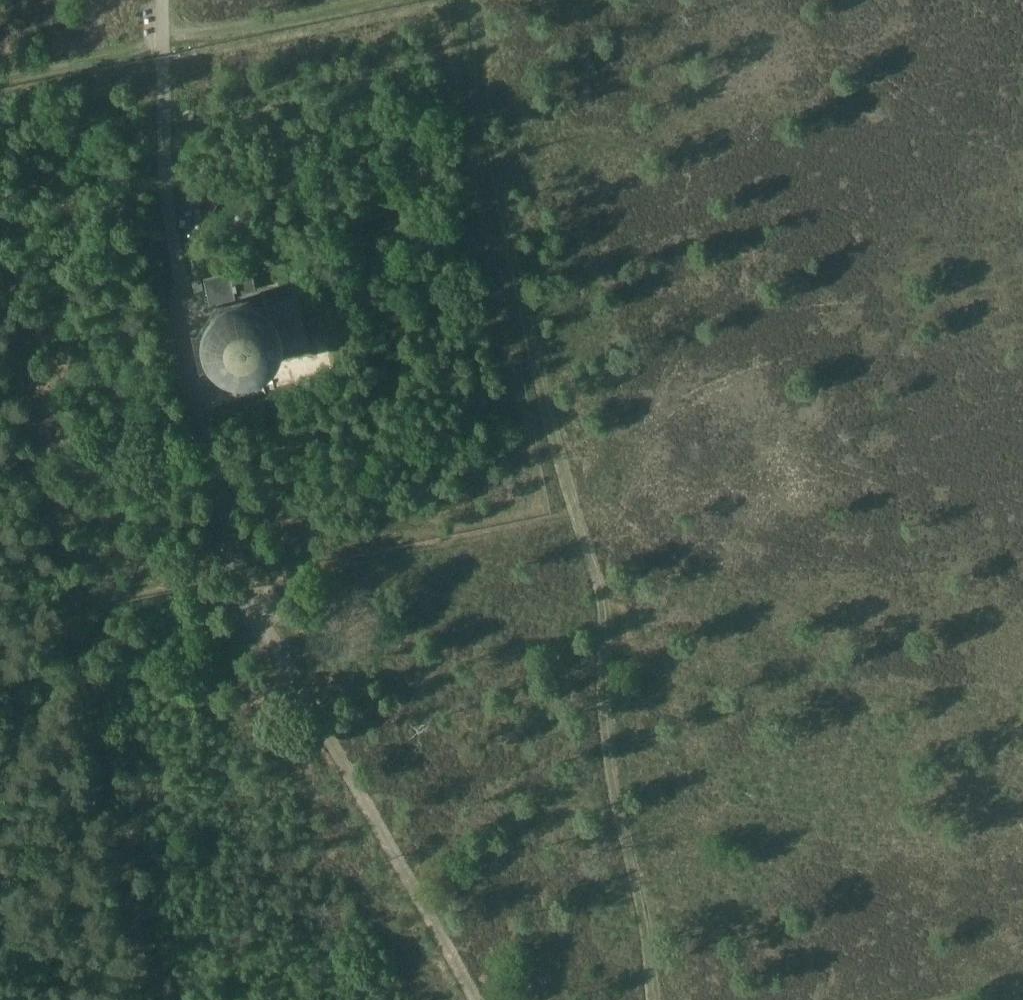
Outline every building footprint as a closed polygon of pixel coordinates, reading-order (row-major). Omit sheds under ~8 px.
[(242,293),(254,290),(249,269),(237,271),(242,293)] [(231,285),(229,273),(203,279),(208,305),(235,299),(233,292),(236,292),(235,285),(231,285)] [(222,369),(235,366),(242,364),(268,359),(267,355),(310,346),(298,294),(254,303),(255,307),(211,317),(222,369)] [(209,363),(213,382),(224,379),(220,361),(209,363)]
